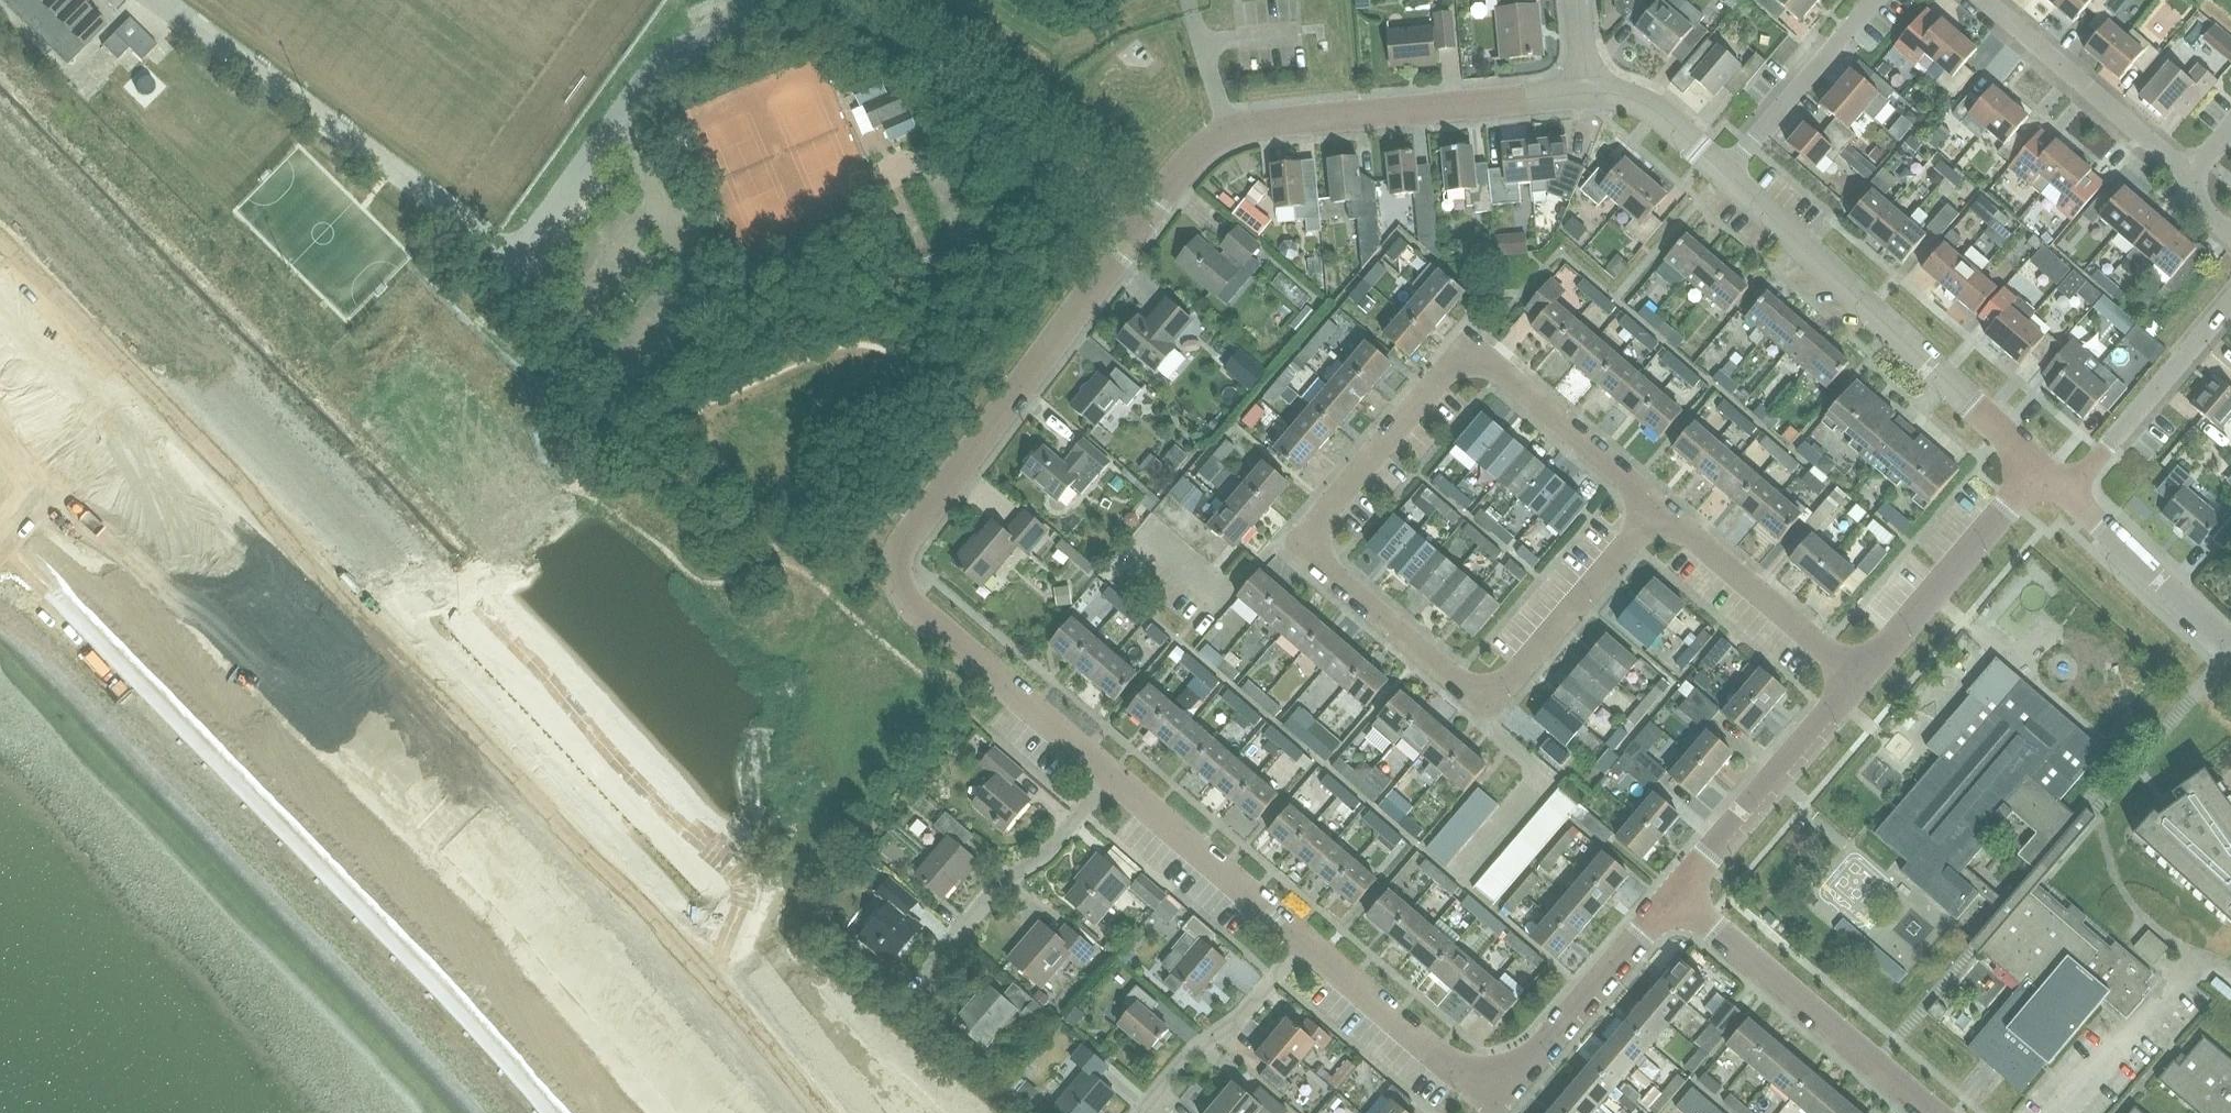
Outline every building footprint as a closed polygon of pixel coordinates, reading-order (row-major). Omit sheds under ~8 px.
[(31,30),(67,66),(106,26),(80,0),(1,0),(31,30)] [(1503,59),(1543,55),(1539,7),(1512,9),(1511,0),(1497,0),(1503,59)] [(1640,4),(1650,12),(1636,29),(1653,43),(1688,2),(1686,0),(1644,0),(1640,4)] [(1742,0),(1722,0),(1733,10),(1742,0)] [(1817,4),(1812,0),(1755,0),(1778,20),(1787,10),(1801,22),(1817,4)] [(2056,8),(2074,23),(2087,8),(2097,16),(2110,0),(2063,0),(2056,8)] [(2085,50),(2103,65),(2127,37),(2110,22),(2124,5),(2119,0),(2110,0),(2097,16),(2088,26),(2098,35),(2085,50)] [(1688,2),(1653,43),(1670,57),(1681,44),(1691,53),(1709,31),(1699,23),(1704,16),(1688,2)] [(1433,28),(1389,32),(1393,67),(1419,65),(1420,67),(1437,65),(1435,42),(1439,42),(1440,49),(1455,48),(1452,13),(1436,14),(1438,28),(1433,28)] [(102,45),(103,46),(117,60),(129,48),(142,61),(157,45),(130,18),(102,45)] [(1926,55),(1936,63),(1960,35),(1942,20),(1929,35),(1919,26),(1899,49),(1917,65),(1926,55)] [(2206,38),(2230,59),(2230,40),(2216,26),(2206,38)] [(2127,37),(2103,65),(2121,80),(2134,65),(2144,73),(2161,53),(2133,30),(2127,37)] [(1960,35),(1936,63),(1946,71),(1937,81),(1955,97),(1975,74),(1965,65),(1978,50),(1960,35)] [(1719,47),(1709,39),(1671,83),(1685,94),(1697,80),(1715,96),(1741,65),(1719,47)] [(1767,62),(1757,53),(1737,76),(1747,85),(1767,62)] [(1883,63),(1876,70),(1885,77),(1891,70),(1883,63)] [(2187,79),(2169,64),(2141,97),(2166,119),(2177,106),(2189,116),(2217,82),(2198,66),(2187,79)] [(1837,88),(1865,112),(1865,111),(1875,120),(1891,102),(1888,99),(1896,91),(1876,73),(1867,83),(1852,70),(1837,88)] [(892,141),(918,130),(910,112),(907,113),(897,90),(888,94),(880,77),(854,88),(862,106),(865,105),(875,128),(884,124),(892,141)] [(1979,123),(1988,130),(2011,102),(1994,87),(1981,102),(1971,93),(1954,114),(1972,130),(1979,123)] [(1837,118),(1829,128),(1877,169),(1878,168),(1849,144),(1857,135),(1850,129),(1865,112),(1837,88),(1822,105),(1837,118)] [(2011,102),(1988,130),(2005,145),(1999,152),(2009,161),(2026,141),(2016,132),(2029,117),(2011,102)] [(1900,122),(1890,133),(1901,142),(1911,130),(1900,122)] [(1868,180),(1877,169),(1829,128),(1821,137),(1806,124),(1789,144),(1816,168),(1827,156),(1834,162),(1839,156),(1868,180)] [(1927,145),(1936,153),(1952,133),(1942,125),(1927,145)] [(1913,135),(1912,136),(1906,143),(1916,153),(1924,145),(1913,135)] [(1534,194),(1547,193),(1571,202),(1586,168),(1568,160),(1566,139),(1529,142),(1532,182),(1533,182),(1534,194)] [(2042,194),(2051,184),(2074,156),(2057,141),(2044,156),(2034,147),(2014,171),(2025,180),(2042,194)] [(1489,170),(1489,174),(1493,211),(1494,211),(1493,205),(1521,202),(1519,184),(1532,182),(1529,142),(1504,144),(1506,169),(1489,170)] [(1868,157),(1876,164),(1885,154),(1877,146),(1868,157)] [(1468,205),(1476,204),(1477,213),(1493,211),(1489,174),(1475,175),(1473,148),(1444,150),(1448,191),(1466,189),(1468,205)] [(1392,195),(1415,193),(1420,243),(1440,260),(1432,176),(1418,177),(1416,153),(1388,156),(1392,195)] [(2074,156),(2051,184),(2068,199),(2062,206),(2059,209),(2073,221),(2105,184),(2091,173),(2092,171),(2074,156)] [(1935,169),(1946,178),(1956,166),(1946,157),(1935,169)] [(1359,158),(1329,161),(1333,203),(1348,202),(1350,220),(1359,219),(1363,270),(1363,271),(1381,250),(1378,212),(1375,182),(1361,183),(1359,158)] [(1608,196),(1622,208),(1647,177),(1627,160),(1611,178),(1600,169),(1581,190),(1600,206),(1608,196)] [(1297,220),(1307,219),(1308,232),(1323,230),(1321,218),(1319,187),(1305,188),(1302,163),(1273,166),(1276,208),(1296,207),(1297,220)] [(1956,166),(1946,178),(1956,187),(1967,175),(1956,166)] [(1850,218),(1868,233),(1891,206),(1883,199),(1892,189),(1878,176),(1868,188),(1872,191),(1850,218)] [(1647,177),(1622,208),(1635,219),(1626,229),(1645,245),(1663,223),(1652,214),(1668,195),(1647,177)] [(1268,189),(1258,181),(1249,194),(1259,202),(1268,189)] [(2100,217),(2118,233),(2143,203),(2125,188),(2113,201),(2103,193),(2083,216),(2094,225),(2100,217)] [(1244,200),(1236,212),(1248,221),(1256,209),(1244,200)] [(2118,233),(2136,248),(2161,219),(2143,203),(2118,233)] [(1948,204),(1928,228),(1939,238),(1960,214),(1948,204)] [(1987,212),(1996,220),(2002,213),(1993,205),(1987,212)] [(1909,221),(1891,206),(1868,233),(1885,248),(1909,221)] [(1920,208),(1909,221),(1885,248),(1903,264),(1927,236),(1917,228),(1928,216),(1920,208)] [(2002,213),(1996,220),(2005,227),(2010,220),(2002,213)] [(1562,231),(1576,243),(1588,229),(1573,217),(1562,231)] [(2161,219),(2136,248),(2129,256),(2147,271),(2153,263),(2179,234),(2161,219)] [(1245,265),(1261,247),(1239,228),(1223,247),(1227,250),(1221,257),(1199,238),(1178,263),(1218,297),(1239,272),(1237,270),(1242,263),(1245,265)] [(1942,242),(1944,245),(1923,269),(1941,284),(1963,259),(1953,251),(1963,239),(1952,230),(1942,242)] [(2046,230),(2040,237),(2044,241),(2050,246),(2057,238),(2046,230)] [(1495,235),(1497,256),(1521,254),(1519,232),(1495,235)] [(2029,242),(2038,249),(2044,241),(2040,237),(2035,234),(2029,242)] [(2153,263),(2147,271),(2165,286),(2160,292),(2168,300),(2173,293),(2176,295),(2196,272),(2185,263),(2197,250),(2179,234),(2153,263)] [(1687,279),(1708,254),(1687,236),(1666,261),(1687,279)] [(1394,263),(1409,246),(1401,239),(1386,256),(1394,263)] [(1286,241),(1281,246),(1282,253),(1287,258),(1294,257),(1299,252),(1298,245),(1293,240),(1286,241)] [(1971,249),(1963,259),(1941,284),(1958,299),(1980,274),(1989,264),(1971,249)] [(1617,278),(1629,263),(1618,254),(1606,268),(1617,278)] [(1687,279),(1706,296),(1728,271),(1708,254),(1687,279)] [(1364,281),(1373,288),(1387,272),(1379,265),(1364,281)] [(1413,286),(1421,293),(1447,315),(1465,293),(1431,265),(1413,286)] [(1728,271),(1706,296),(1727,314),(1749,289),(1728,271)] [(2053,285),(2065,295),(2077,281),(2065,271),(2053,285)] [(2092,278),(2102,287),(2109,280),(2098,271),(2092,278)] [(1998,289),(1980,274),(1958,299),(1976,314),(1998,289)] [(1555,347),(1577,322),(1551,299),(1561,287),(1553,280),(1527,310),(1540,321),(1533,328),(1555,347)] [(1578,288),(1594,302),(1601,294),(1584,280),(1578,288)] [(2109,280),(2102,287),(2113,296),(2119,289),(2109,280)] [(1373,288),(1364,281),(1349,299),(1357,306),(1370,291),(1373,288)] [(2092,305),(2101,294),(2087,282),(2078,293),(2092,305)] [(1986,335),(2004,350),(2028,322),(2027,322),(2036,312),(2018,297),(2017,298),(2005,288),(1980,317),(1992,327),(1986,335)] [(1403,315),(1428,336),(1447,315),(1421,293),(1403,315)] [(1746,318),(1767,336),(1789,311),(1768,293),(1746,318)] [(1601,294),(1594,302),(1610,315),(1617,308),(1601,294)] [(2116,305),(2105,295),(2104,294),(2092,307),(2105,318),(2116,305)] [(1368,297),(1360,306),(1368,313),(1376,304),(1368,297)] [(1588,299),(1577,313),(1594,325),(1605,311),(1588,299)] [(1173,345),(1193,321),(1168,300),(1148,323),(1140,316),(1120,340),(1156,371),(1177,348),(1173,345)] [(2168,304),(2160,313),(2168,319),(2175,310),(2168,304)] [(1307,307),(1291,326),(1301,335),(1317,315),(1307,307)] [(1639,315),(1648,323),(1656,314),(1647,307),(1639,315)] [(1789,311),(1767,336),(1787,353),(1809,328),(1789,311)] [(1656,314),(1648,323),(1658,331),(1665,323),(1656,314)] [(1428,336),(1403,315),(1385,336),(1410,358),(1428,336)] [(1634,336),(1636,338),(1642,330),(1625,316),(1619,323),(1625,329),(1634,336)] [(2155,339),(2163,329),(2152,319),(2144,328),(2155,339)] [(1315,338),(1323,345),(1337,329),(1329,322),(1315,338)] [(1576,365),(1598,340),(1577,322),(1555,347),(1576,365)] [(2028,322),(2004,350),(2021,365),(2031,354),(2041,362),(2058,342),(2048,333),(2045,337),(2028,322)] [(1787,353),(1807,370),(1829,345),(1809,328),(1787,353)] [(1625,329),(1620,336),(1628,343),(1634,336),(1625,329)] [(1642,330),(1636,338),(1652,352),(1658,344),(1642,330)] [(1678,348),(1685,340),(1676,332),(1669,341),(1678,348)] [(1223,360),(1235,349),(1223,336),(1211,347),(1223,360)] [(1323,345),(1315,338),(1300,355),(1309,362),(1323,345)] [(1576,365),(1597,383),(1619,358),(1598,340),(1576,365)] [(2053,364),(2044,374),(2055,383),(2050,390),(2067,405),(2092,376),(2101,365),(2073,341),(2053,364)] [(1347,366),(1373,388),(1391,366),(1365,344),(1347,366)] [(1829,345),(1807,370),(1828,388),(1850,363),(1829,345)] [(1242,348),(1226,367),(1251,388),(1267,369),(1242,348)] [(1661,360),(1678,374),(1685,366),(1668,352),(1661,360)] [(1651,353),(1640,366),(1657,380),(1668,367),(1651,353)] [(1618,401),(1640,376),(1619,358),(1597,383),(1618,401)] [(1730,361),(1722,372),(1729,378),(1737,368),(1730,361)] [(1570,362),(1549,384),(1566,400),(1587,378),(1570,362)] [(1293,364),(1278,380),(1287,388),(1289,385),(1296,377),(1301,371),(1293,364)] [(1329,387),(1354,409),(1373,388),(1347,366),(1329,387)] [(1685,366),(1678,374),(1695,388),(1701,380),(1685,366)] [(1099,373),(1071,406),(1096,427),(1120,400),(1128,407),(1142,390),(1117,368),(1107,380),(1099,373)] [(1713,378),(1723,387),(1730,379),(1729,378),(1722,372),(1720,370),(1713,378)] [(1674,395),(1685,383),(1673,372),(1662,384),(1674,395)] [(2092,376),(2067,405),(2085,420),(2099,404),(2108,412),(2128,388),(2110,372),(2101,383),(2092,376)] [(1640,376),(1618,401),(1639,419),(1661,394),(1640,376)] [(2216,376),(2192,405),(2221,430),(2230,419),(2230,389),(2216,376)] [(1740,387),(1730,379),(1723,387),(1733,395),(1740,387)] [(1287,388),(1278,380),(1264,397),(1273,404),(1287,388)] [(1899,417),(1884,404),(1879,399),(1857,381),(1822,422),(1834,432),(1839,426),(1848,434),(1853,439),(1865,449),(1860,455),(1864,458),(1874,466),(1884,475),(1887,478),(1892,472),(1904,482),(1909,486),(1918,494),(1913,500),(1925,511),(1960,470),(1939,451),(1934,447),(1919,434),(1909,425),(1899,417)] [(1777,385),(1762,402),(1771,410),(1786,392),(1777,385)] [(1310,408),(1336,430),(1354,409),(1329,387),(1310,408)] [(1661,394),(1639,419),(1660,438),(1682,413),(1661,394)] [(1718,409),(1734,423),(1741,415),(1725,401),(1718,409)] [(1754,413),(1763,421),(1770,413),(1761,405),(1754,413)] [(1250,430),(1265,413),(1256,406),(1242,423),(1250,430)] [(1292,429),(1318,451),(1336,430),(1310,408),(1292,429)] [(1780,421),(1770,413),(1763,421),(1773,430),(1780,421)] [(1757,429),(1741,415),(1734,423),(1750,437),(1757,429)] [(1457,446),(1479,465),(1505,434),(1483,416),(1457,446)] [(1695,468),(1717,443),(1696,424),(1674,450),(1695,468)] [(1791,427),(1782,437),(1791,445),(1800,435),(1791,427)] [(1318,451),(1292,429),(1274,450),(1300,473),(1318,451)] [(1525,452),(1505,434),(1479,465),(1499,482),(1525,452)] [(1760,445),(1776,459),(1783,451),(1766,437),(1760,445)] [(1100,475),(1111,463),(1084,440),(1074,452),(1075,453),(1065,465),(1044,447),(1024,471),(1059,501),(1072,486),(1082,495),(1100,475)] [(1213,457),(1222,465),(1236,449),(1227,441),(1213,457)] [(1805,442),(1798,451),(1807,458),(1814,450),(1805,442)] [(1717,443),(1695,468),(1717,486),(1738,461),(1717,443)] [(1176,471),(1189,456),(1176,445),(1163,460),(1176,471)] [(1814,450),(1807,458),(1816,466),(1823,457),(1814,450)] [(1799,466),(1783,451),(1776,459),(1792,473),(1799,466)] [(1499,482),(1520,500),(1546,470),(1525,452),(1499,482)] [(1164,463),(1154,453),(1142,467),(1153,476),(1164,463)] [(1823,457),(1816,466),(1828,476),(1837,466),(1825,455),(1823,457)] [(1222,465),(1213,457),(1199,474),(1208,481),(1222,465)] [(1738,504),(1759,479),(1738,461),(1717,486),(1738,504)] [(1774,481),(1781,471),(1768,462),(1761,473),(1774,481)] [(1262,464),(1245,485),(1270,507),(1288,486),(1262,464)] [(1828,476),(1816,466),(1802,481),(1819,496),(1826,488),(1823,485),(1829,477),(1828,476)] [(2179,468),(2159,492),(2172,503),(2163,514),(2199,546),(2222,519),(2187,488),(2193,481),(2179,468)] [(1546,470),(1520,500),(1540,518),(1566,488),(1546,470)] [(1450,496),(1457,489),(1441,474),(1434,482),(1450,496)] [(1848,495),(1861,506),(1877,487),(1864,476),(1848,495)] [(1759,479),(1738,504),(1759,523),(1781,497),(1759,479)] [(1177,500),(1180,503),(1192,489),(1182,481),(1170,495),(1177,500)] [(1252,528),(1270,507),(1245,485),(1227,506),(1252,528)] [(1816,533),(1836,509),(1848,496),(1838,487),(1807,524),(1816,533)] [(1422,497),(1438,511),(1445,503),(1429,488),(1422,497)] [(1588,506),(1566,488),(1540,518),(1562,536),(1588,506)] [(1474,503),(1457,489),(1450,496),(1467,511),(1474,503)] [(1148,495),(1141,504),(1152,513),(1160,505),(1148,495)] [(1153,515),(1163,523),(1180,503),(1177,500),(1170,495),(1153,515)] [(1781,497),(1759,523),(1780,541),(1807,510),(1798,502),(1790,505),(1781,497)] [(1886,502),(1878,511),(1887,519),(1895,510),(1886,502)] [(1185,508),(1180,503),(1163,523),(1173,532),(1190,512),(1185,508)] [(1445,503),(1438,511),(1455,525),(1462,517),(1445,503)] [(1219,538),(1229,547),(1233,550),(1252,528),(1227,506),(1208,528),(1209,529),(1219,538)] [(1475,517),(1492,532),(1499,524),(1482,510),(1475,517)] [(1895,510),(1887,519),(1896,526),(1904,518),(1895,510)] [(1028,553),(1047,531),(1026,512),(1007,534),(994,522),(973,547),(970,545),(955,562),(962,568),(961,570),(965,573),(966,572),(983,586),(1018,545),(1028,553)] [(1173,532),(1182,541),(1200,521),(1190,512),(1173,532)] [(1129,514),(1125,518),(1125,523),(1129,526),(1134,526),(1138,522),(1137,517),(1134,514),(1129,514)] [(1370,547),(1391,565),(1416,536),(1395,518),(1370,547)] [(1904,518),(1896,526),(1905,534),(1913,525),(1904,518)] [(1895,536),(1875,519),(1867,528),(1887,545),(1895,536)] [(2213,540),(2225,550),(2230,542),(2230,519),(2213,540)] [(1209,529),(1208,528),(1200,521),(1182,541),(1192,549),(1209,529)] [(1462,531),(1480,546),(1486,539),(1469,524),(1462,531)] [(1515,539),(1499,524),(1492,532),(1508,547),(1515,539)] [(1192,549),(1202,558),(1219,538),(1209,529),(1192,549)] [(1837,549),(1850,554),(1856,539),(1843,534),(1837,549)] [(1812,580),(1835,553),(1813,535),(1791,562),(1812,580)] [(1416,536),(1391,565),(1412,583),(1437,554),(1416,536)] [(1212,567),(1229,547),(1219,538),(1202,558),(1212,567)] [(1064,539),(1057,547),(1090,575),(1096,567),(1064,539)] [(1503,553),(1486,539),(1480,546),(1496,561),(1503,553)] [(1869,576),(1889,553),(1878,544),(1859,568),(1869,576)] [(1533,568),(1540,561),(1524,546),(1517,554),(1533,568)] [(1856,571),(1835,553),(1812,580),(1833,598),(1856,571)] [(1458,572),(1437,554),(1412,583),(1432,601),(1458,572)] [(1522,582),(1528,575),(1512,560),(1505,568),(1522,582)] [(1432,601),(1453,619),(1478,589),(1458,572),(1432,601)] [(1261,617),(1282,592),(1261,573),(1239,598),(1261,617)] [(1655,580),(1637,602),(1668,628),(1675,635),(1684,625),(1676,618),(1686,607),(1655,580)] [(1072,605),(1070,589),(1057,590),(1060,606),(1072,605)] [(1103,597),(1120,611),(1127,604),(1110,589),(1103,597)] [(1478,589),(1453,619),(1474,637),(1499,608),(1478,589)] [(1261,617),(1282,635),(1303,610),(1282,592),(1261,617)] [(1668,628),(1637,602),(1618,623),(1649,650),(1668,628)] [(1127,604),(1120,611),(1135,625),(1142,617),(1127,604)] [(1303,610),(1282,635),(1303,653),(1324,628),(1303,610)] [(1107,612),(1097,633),(1111,639),(1121,618),(1107,612)] [(1074,665),(1095,641),(1073,623),(1052,647),(1074,665)] [(1161,647),(1168,639),(1152,625),(1145,633),(1161,647)] [(1303,653),(1324,671),(1345,646),(1324,628),(1303,653)] [(1690,648),(1697,654),(1711,638),(1704,632),(1697,640),(1690,648)] [(1691,634),(1684,642),(1690,648),(1697,640),(1691,634)] [(1589,658),(1619,684),(1638,663),(1608,637),(1589,658)] [(1711,672),(1733,647),(1723,639),(1701,664),(1711,672)] [(1074,665),(1094,683),(1115,659),(1095,641),(1074,665)] [(1217,668),(1224,660),(1208,646),(1201,654),(1217,668)] [(1324,671),(1345,689),(1366,664),(1345,646),(1324,671)] [(1697,654),(1690,648),(1676,665),(1683,671),(1697,654)] [(1181,663),(1197,677),(1204,669),(1188,655),(1181,663)] [(1571,679),(1601,705),(1619,684),(1589,658),(1571,679)] [(1938,756),(2009,817),(2013,812),(2035,830),(2060,801),(2104,750),(1997,658),(1967,693),(1970,695),(1927,746),(1938,756)] [(1115,659),(1094,683),(1115,701),(1136,677),(1115,659)] [(1240,675),(1224,660),(1217,668),(1233,682),(1240,675)] [(1388,683),(1366,664),(1345,689),(1366,707),(1388,683)] [(1220,683),(1204,669),(1197,677),(1213,691),(1220,683)] [(1742,692),(1768,714),(1786,693),(1760,671),(1742,692)] [(1677,705),(1689,681),(1678,675),(1666,700),(1677,705)] [(1601,705),(1571,679),(1553,700),(1584,726),(1601,705)] [(1243,691),(1259,705),(1266,696),(1250,683),(1243,691)] [(1129,713),(1151,731),(1173,706),(1151,687),(1129,713)] [(1642,704),(1649,710),(1663,694),(1657,688),(1642,704)] [(1696,689),(1687,700),(1712,721),(1721,710),(1696,689)] [(1223,699),(1239,713),(1246,705),(1230,691),(1223,699)] [(1768,714),(1742,692),(1723,714),(1749,736),(1768,714)] [(1401,738),(1422,713),(1401,695),(1373,727),(1394,746),(1401,738)] [(1266,696),(1259,705),(1276,719),(1283,711),(1266,696)] [(1584,726),(1553,700),(1535,721),(1565,747),(1584,726)] [(1712,721),(1687,700),(1679,710),(1703,731),(1712,721)] [(1649,710),(1642,704),(1629,720),(1635,726),(1649,710)] [(1246,705),(1239,713),(1255,727),(1262,719),(1246,705)] [(1151,731),(1172,749),(1194,724),(1173,706),(1151,731)] [(1899,708),(1892,717),(1908,731),(1916,722),(1899,708)] [(1444,731),(1422,713),(1401,738),(1422,756),(1444,731)] [(1285,726),(1301,740),(1307,733),(1291,719),(1285,726)] [(1172,749),(1193,767),(1214,742),(1194,724),(1172,749)] [(1265,736),(1281,749),(1287,741),(1272,728),(1265,736)] [(1607,745),(1614,751),(1621,757),(1635,739),(1629,734),(1628,735),(1621,729),(1607,745)] [(1437,781),(1443,774),(1465,749),(1444,731),(1422,756),(1431,763),(1425,771),(1437,781)] [(1323,747),(1307,733),(1301,740),(1317,754),(1323,747)] [(1688,754),(1714,777),(1733,755),(1707,733),(1688,754)] [(1563,767),(1570,757),(1550,740),(1542,749),(1563,767)] [(1287,741),(1281,749),(1298,763),(1304,755),(1287,741)] [(1214,742),(1193,767),(1213,785),(1235,760),(1214,742)] [(1614,751),(1607,745),(1593,762),(1600,768),(1614,751)] [(1465,749),(1443,774),(1465,792),(1486,768),(1465,749)] [(1008,833),(1033,804),(1013,787),(1024,775),(996,751),(983,767),(998,779),(975,806),(1008,833)] [(1642,752),(1634,762),(1658,783),(1667,773),(1642,752)] [(1714,777),(1688,754),(1670,776),(1696,798),(1714,777)] [(1980,895),(1988,885),(1967,867),(1988,842),(1980,835),(1997,814),(2006,821),(2009,817),(1938,756),(1872,832),(1909,863),(1901,872),(1958,921),(1980,895)] [(1213,785),(1234,803),(1256,777),(1235,760),(1213,785)] [(1363,761),(1354,771),(1365,780),(1373,770),(1363,761)] [(1658,783),(1634,762),(1625,772),(1650,793),(1658,783)] [(1357,788),(1365,780),(1354,771),(1348,766),(1341,774),(1357,788)] [(1373,770),(1365,780),(1381,794),(1393,781),(1376,767),(1373,770)] [(2206,770),(2181,788),(2188,797),(2160,817),(2156,812),(2134,834),(2230,923),(2230,805),(2206,770)] [(1278,796),(1256,777),(1234,803),(1256,822),(1278,796)] [(1322,785),(1338,798),(1345,790),(1329,777),(1322,785)] [(1381,794),(1365,780),(1357,788),(1374,802),(1381,794)] [(1470,799),(1490,817),(1499,807),(1479,789),(1470,799)] [(1551,799),(1571,816),(1572,815),(1580,806),(1560,789),(1552,798),(1551,799)] [(1345,790),(1338,798),(1344,804),(1354,813),(1361,804),(1345,790)] [(1635,817),(1661,839),(1679,818),(1653,795),(1635,817)] [(1338,798),(1324,814),(1331,820),(1344,804),(1338,798)] [(1482,826),(1490,817),(1470,799),(1462,809),(1482,826)] [(1551,799),(1542,809),(1562,826),(1571,816),(1551,799)] [(2035,868),(2007,901),(1988,885),(1980,895),(2000,911),(1998,913),(2007,921),(1981,952),(2022,987),(1969,1049),(2022,1094),(2048,1064),(2050,1066),(2106,1000),(2128,1018),(2144,999),(2142,997),(2149,988),(2145,984),(2153,975),(2116,943),(2111,949),(2082,924),(2087,918),(2072,906),(2067,912),(2037,887),(2090,826),(2080,817),(2079,818),(2060,801),(2035,830),(2038,833),(2020,855),(2035,868)] [(1383,810),(1400,824),(1407,816),(1390,802),(1383,810)] [(1270,833),(1292,852),(1314,827),(1292,808),(1270,833)] [(1482,826),(1462,809),(1453,819),(1473,836),(1482,826)] [(1542,809),(1534,819),(1554,836),(1562,827),(1562,826),(1542,809)] [(1356,812),(1336,830),(1351,847),(1371,829),(1356,812)] [(1364,821),(1380,834),(1386,826),(1371,813),(1364,821)] [(971,877),(981,865),(964,850),(976,838),(949,814),(936,829),(950,841),(918,877),(944,900),(967,874),(971,877)] [(1605,845),(1614,835),(1589,814),(1581,824),(1605,845)] [(1407,816),(1400,824),(1416,838),(1423,830),(1407,816)] [(1661,839),(1635,817),(1617,838),(1643,860),(1661,839)] [(1473,836),(1453,819),(1445,829),(1465,846),(1473,836)] [(1532,821),(1525,829),(1545,846),(1552,838),(1554,836),(1534,819),(1532,821)] [(1386,826),(1380,834),(1397,849),(1404,841),(1386,826)] [(1335,844),(1314,827),(1292,852),(1313,870),(1335,844)] [(1465,846),(1445,829),(1436,839),(1456,856),(1465,846)] [(1517,839),(1537,856),(1543,849),(1545,846),(1525,829),(1523,832),(1517,839)] [(1553,850),(1560,856),(1575,839),(1568,833),(1553,850)] [(1456,856),(1436,839),(1428,849),(1448,867),(1456,856)] [(1513,843),(1508,849),(1528,866),(1533,861),(1537,856),(1517,839),(1513,843)] [(1313,870),(1334,888),(1355,862),(1335,844),(1313,870)] [(1528,866),(1508,849),(1503,855),(1499,859),(1519,876),(1523,872),(1528,866)] [(1560,856),(1553,850),(1539,866),(1547,872),(1560,856)] [(1584,877),(1610,899),(1628,877),(1602,855),(1584,877)] [(1098,926),(1132,886),(1100,859),(1085,875),(1090,879),(1070,902),(1098,926)] [(1493,866),(1491,869),(1511,886),(1513,884),(1519,876),(1499,859),(1493,866)] [(1436,883),(1442,875),(1427,861),(1420,869),(1436,883)] [(1355,862),(1334,888),(1356,906),(1377,881),(1355,862)] [(1511,886),(1491,869),(1483,878),(1482,879),(1502,896),(1503,895),(1511,886)] [(1460,890),(1442,875),(1436,883),(1453,898),(1460,890)] [(1518,891),(1526,897),(1540,881),(1532,875),(1518,891)] [(1610,899),(1584,877),(1567,897),(1593,919),(1610,899)] [(1167,901),(1168,900),(1144,879),(1134,891),(1158,912),(1167,901)] [(1502,896),(1482,879),(1474,889),(1494,906),(1502,896)] [(893,967),(924,930),(909,917),(918,905),(891,882),(878,897),(890,908),(862,941),(893,967)] [(1526,897),(1518,891),(1504,907),(1511,914),(1526,897)] [(1390,936),(1412,911),(1390,893),(1369,918),(1390,936)] [(1462,905),(1479,919),(1485,912),(1469,897),(1462,905)] [(1549,917),(1575,940),(1593,919),(1567,897),(1549,917)] [(1167,901),(1158,912),(1156,914),(1167,924),(1179,911),(1167,901)] [(1433,929),(1412,911),(1390,936),(1412,954),(1433,929)] [(1485,912),(1479,919),(1495,933),(1502,926),(1485,912)] [(1575,940),(1549,917),(1531,939),(1557,961),(1575,940)] [(1174,951),(1163,964),(1173,973),(1172,975),(1174,976),(1165,986),(1177,996),(1185,986),(1199,998),(1228,964),(1210,948),(1219,938),(1196,918),(1185,932),(1188,935),(1199,944),(1185,960),(1174,951)] [(1835,931),(1854,948),(1863,937),(1844,921),(1843,921),(1835,931)] [(1087,966),(1097,954),(1068,928),(1058,939),(1042,924),(1010,961),(1044,990),(1075,955),(1087,966)] [(1433,929),(1412,954),(1433,972),(1454,948),(1433,929)] [(2150,931),(2135,948),(2154,965),(2169,948),(2150,931)] [(1505,941),(1521,955),(1527,947),(1511,933),(1505,941)] [(1113,937),(1105,947),(1114,955),(1123,945),(1113,937)] [(1527,947),(1521,955),(1537,969),(1544,961),(1527,947)] [(1433,972),(1454,990),(1475,965),(1454,948),(1433,972)] [(1679,962),(1662,983),(1688,1005),(1705,984),(1679,962)] [(1454,990),(1475,1008),(1496,984),(1475,965),(1454,990)] [(1662,983),(1644,1004),(1670,1026),(1688,1005),(1662,983)] [(1496,984),(1475,1008),(1497,1027),(1518,1002),(1496,984)] [(1160,1005),(1139,986),(1123,1004),(1132,1012),(1120,1026),(1150,1052),(1159,1041),(1160,1042),(1170,1031),(1151,1015),(1160,1005)] [(986,1050),(1018,1012),(989,987),(956,1025),(986,1050)] [(1050,998),(1041,991),(1036,997),(1044,1004),(1050,998)] [(1942,999),(1941,998),(1930,1011),(1943,1022),(1944,1020),(1943,1019),(1952,1009),(1941,1000),(1942,999)] [(1727,1003),(1709,1023),(1725,1037),(1743,1016),(1727,1003)] [(1652,1046),(1670,1026),(1644,1004),(1626,1024),(1652,1046)] [(1050,1040),(1061,1028),(1035,1005),(1024,1018),(1050,1040)] [(1074,1027),(1085,1013),(1077,1006),(1065,1020),(1074,1027)] [(1274,1039),(1302,1064),(1317,1046),(1323,1051),(1333,1040),(1311,1021),(1302,1031),(1289,1021),(1274,1039)] [(1750,1065),(1771,1039),(1750,1022),(1729,1047),(1750,1065)] [(1634,1067),(1652,1046),(1626,1024),(1609,1045),(1634,1067)] [(1700,1051),(1708,1058),(1722,1041),(1714,1035),(1700,1051)] [(2205,1037),(2181,1066),(2175,1061),(2159,1080),(2198,1112),(2230,1112),(2230,1059),(2205,1037)] [(1302,1064),(1274,1039),(1258,1057),(1271,1068),(1262,1078),(1285,1097),(1294,1086),(1288,1081),(1302,1064)] [(1750,1065),(1771,1083),(1793,1058),(1771,1039),(1750,1065)] [(1634,1067),(1609,1045),(1591,1066),(1617,1088),(1634,1067)] [(1114,1095),(1098,1081),(1108,1069),(1082,1048),(1072,1059),(1087,1071),(1056,1109),(1061,1112),(1099,1112),(1114,1095)] [(1708,1058),(1700,1051),(1686,1068),(1693,1074),(1708,1058)] [(1771,1083),(1792,1101),(1814,1075),(1793,1058),(1771,1083)] [(1359,1068),(1349,1059),(1330,1082),(1340,1091),(1359,1068)] [(1319,1066),(1315,1071),(1321,1076),(1325,1070),(1319,1066)] [(1599,1109),(1617,1088),(1591,1066),(1573,1087),(1599,1109)] [(1638,1069),(1633,1076),(1647,1088),(1653,1081),(1638,1069)] [(1716,1096),(1722,1088),(1706,1074),(1699,1082),(1716,1096)] [(1807,1112),(1818,1112),(1835,1093),(1814,1075),(1792,1101),(1807,1112)] [(1665,1093),(1672,1099),(1687,1083),(1679,1076),(1665,1093)] [(1017,1095),(1029,1104),(1039,1092),(1027,1082),(1017,1095)] [(1232,1112),(1288,1112),(1266,1094),(1258,1103),(1235,1084),(1220,1102),(1229,1110),(1232,1112)] [(1635,1104),(1642,1096),(1629,1085),(1622,1092),(1635,1104)] [(1415,1104),(1394,1087),(1385,1097),(1392,1103),(1383,1112),(1407,1112),(1415,1104)] [(1599,1109),(1573,1087),(1556,1107),(1562,1112),(1595,1112),(1599,1109)] [(1663,1093),(1655,1087),(1643,1101),(1651,1108),(1663,1093)] [(1682,1112),(1690,1112),(1704,1097),(1694,1088),(1677,1108),(1682,1112)] [(1665,1093),(1651,1109),(1655,1112),(1661,1112),(1672,1099),(1665,1093)] [(1855,1110),(1835,1093),(1818,1112),(1853,1112),(1855,1110)] [(1343,1101),(1337,1095),(1328,1105),(1335,1111),(1343,1101)] [(1736,1112),(1746,1112),(1748,1110),(1731,1095),(1724,1103),(1736,1112)] [(1714,1106),(1704,1097),(1690,1112),(1708,1112),(1714,1106)] [(1220,1102),(1211,1112),(1232,1112),(1229,1110),(1220,1102)]
